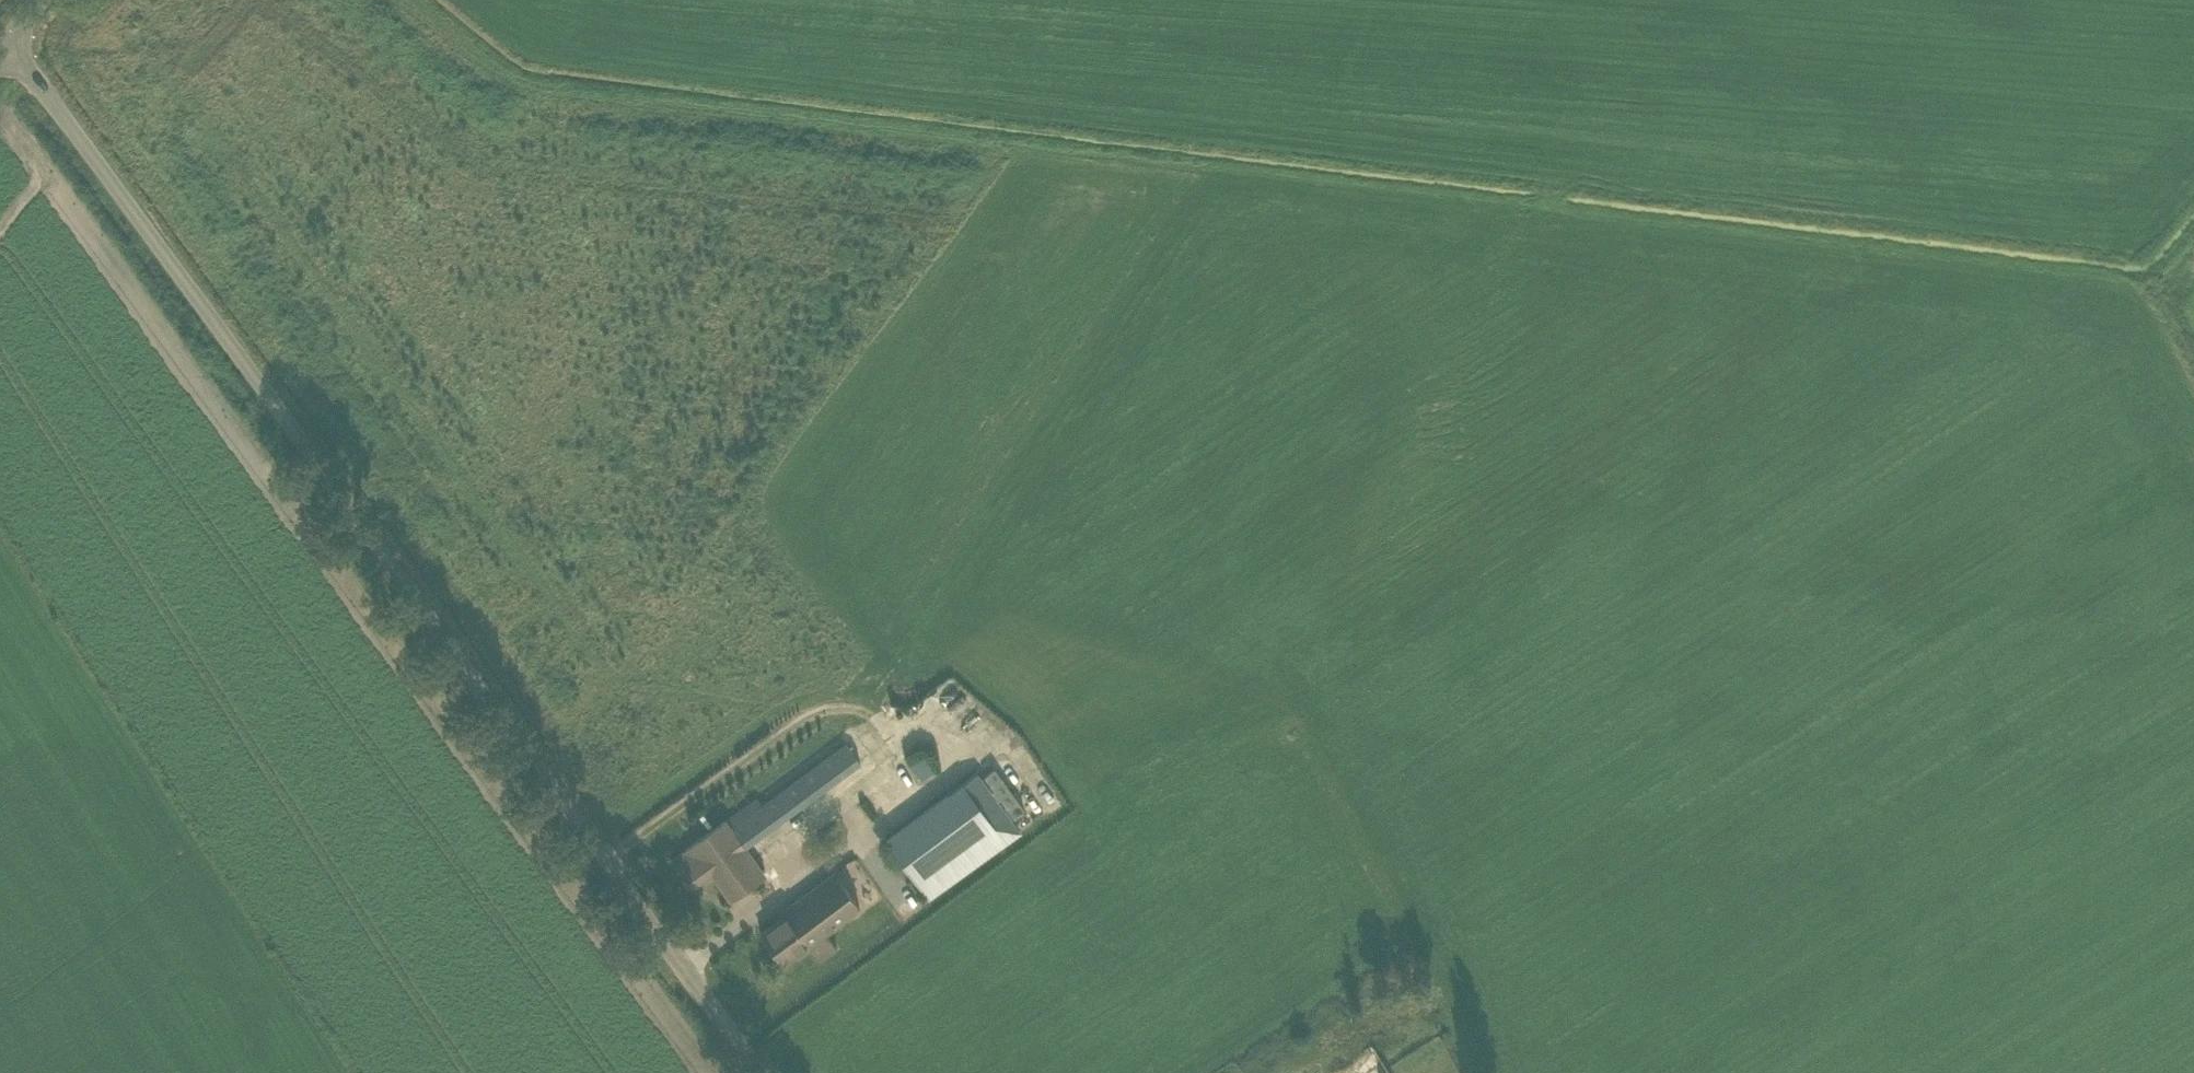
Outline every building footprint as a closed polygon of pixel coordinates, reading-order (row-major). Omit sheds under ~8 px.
[(748,886),(765,874),(751,854),(745,846),(759,836),(861,762),(841,735),(691,844),(674,857),(693,884),(711,871),(731,898),(748,886)] [(930,898),(1022,831),(979,771),(886,838),(930,898)] [(860,905),(836,873),(779,913),(782,917),(761,932),(783,962),(860,905)]
